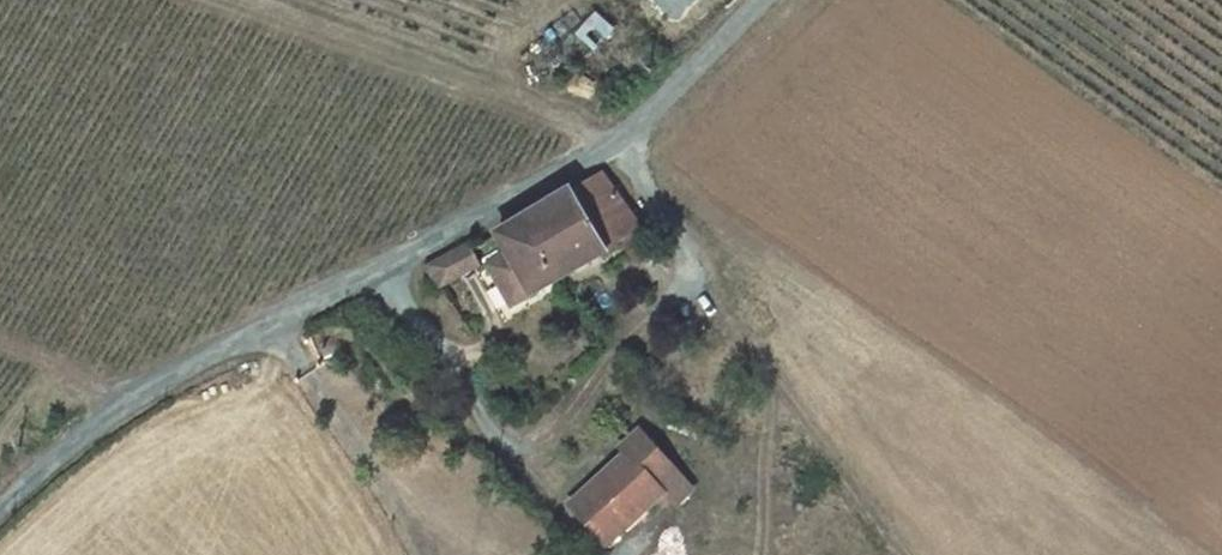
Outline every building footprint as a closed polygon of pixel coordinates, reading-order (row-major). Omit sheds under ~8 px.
[(602,172),(523,220),(558,279),(618,243),(640,231),(644,228),(602,172)] [(523,220),(498,235),(509,253),(488,265),(512,306),(558,279),(523,220)] [(652,252),(640,231),(618,243),(631,265),(652,252)] [(470,244),(446,256),(461,285),(485,273),(470,244)] [(446,256),(426,266),(441,295),(461,285),(446,256)] [(676,470),(641,431),(620,450),(625,457),(571,506),(602,541),(628,518),(634,525),(665,498),(656,488),(658,487),(676,470)] [(695,491),(676,470),(658,487),(677,507),(695,491)] [(634,525),(628,518),(602,541),(609,548),(634,525)]
